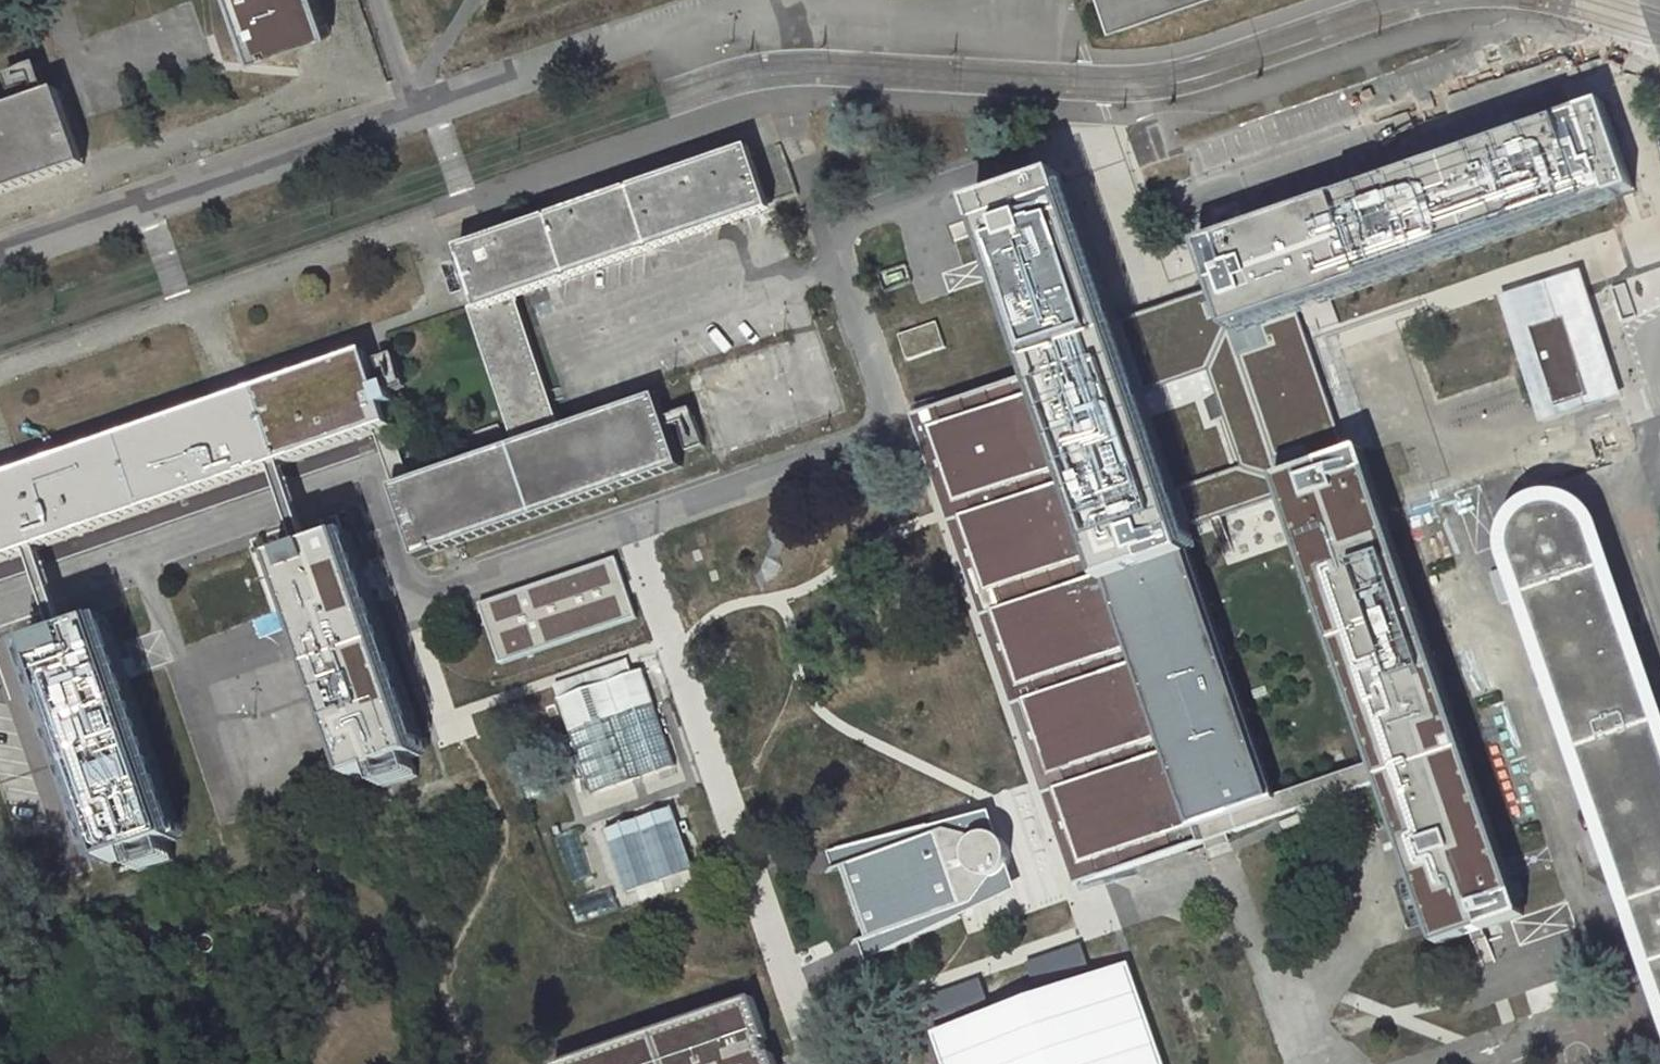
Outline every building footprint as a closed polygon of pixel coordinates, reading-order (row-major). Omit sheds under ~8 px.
[(249,41),(256,61),(290,49),(319,39),(332,34),(320,0),(235,0),(249,41)] [(50,94),(39,64),(26,68),(5,76),(11,93),(16,106),(10,108),(0,111),(0,196),(1,195),(10,192),(19,189),(28,186),(37,183),(46,180),(54,177),(63,174),(86,166),(84,159),(77,140),(74,132),(70,121),(60,91),(50,94)] [(1293,307),(1420,263),(1476,244),(1531,225),(1549,218),(1612,196),(1612,198),(1638,189),(1631,170),(1627,157),(1607,102),(1584,110),(1585,112),(1583,113),(1570,117),(1565,119),(1549,125),(1537,129),(1528,132),(1447,160),(1391,180),(1246,230),(1217,240),(1199,246),(1212,285),(1217,299),(1228,330),(1293,307)] [(508,424),(515,446),(541,437),(561,430),(557,419),(551,401),(550,397),(548,393),(536,357),(523,321),(514,293),(516,293),(527,289),(543,283),(546,282),(554,279),(570,274),(571,274),(598,264),(599,264),(625,255),(648,247),(654,245),(697,230),(707,227),(763,208),(746,160),(717,170),(690,179),(655,191),(637,197),(608,207),(605,198),(576,209),(579,218),(568,221),(554,226),(526,236),(508,242),(503,244),(470,255),(480,281),(487,302),(468,308),(477,336),(490,372),(502,408),(508,424)] [(974,202),(982,225),(1006,217),(1027,210),(1067,196),(1069,196),(1066,185),(1061,172),(974,202)] [(1118,345),(1115,334),(1107,313),(1104,304),(1100,293),(1097,283),(1095,279),(1090,264),(1089,261),(1087,255),(1086,252),(1074,216),(1067,196),(1027,210),(1006,217),(982,225),(991,252),(992,253),(999,274),(1001,281),(1002,284),(1007,298),(1009,303),(1011,308),(1013,314),(1016,323),(1019,333),(1020,335),(1022,342),(1030,364),(1033,374),(1044,370),(1053,367),(1068,362),(1074,360),(1080,358),(1118,345)] [(1582,272),(1501,300),(1545,425),(1625,398),(1582,272)] [(1115,334),(1118,345),(1130,379),(1133,387),(1136,397),(1148,430),(1157,455),(1170,492),(1175,507),(1179,519),(1183,531),(1278,499),(1260,450),(1333,425),(1293,307),(1228,330),(1217,299),(1203,304),(1166,316),(1115,334)] [(1313,305),(1320,323),(1335,317),(1327,299),(1313,305)] [(775,322),(687,351),(697,382),(786,353),(775,322)] [(946,348),(937,322),(899,336),(908,361),(946,348)] [(1228,661),(1219,634),(1209,607),(1190,553),(1184,533),(1183,531),(1179,519),(1175,507),(1157,455),(1148,430),(1133,387),(1130,379),(1118,345),(1080,358),(1074,360),(1068,362),(1053,367),(1044,370),(1033,374),(1028,376),(1023,377),(975,394),(969,396),(946,404),(942,405),(938,407),(957,461),(969,498),(972,506),(1001,588),(1008,608),(1034,682),(1039,698),(1065,771),(1069,786),(1071,792),(1095,859),(1101,879),(1142,865),(1184,851),(1204,844),(1227,836),(1245,830),(1282,817),(1304,809),(1352,793),(1377,784),(1370,764),(1275,797),(1269,778),(1260,752),(1244,708),(1238,688),(1228,661)] [(0,564),(6,562),(14,559),(19,557),(29,554),(34,552),(38,551),(39,550),(253,476),(267,471),(273,469),(278,468),(281,467),(283,466),(309,457),(376,434),(386,430),(394,428),(383,397),(399,391),(406,388),(395,355),(385,358),(371,363),(368,353),(359,356),(350,359),(283,382),(255,391),(255,392),(0,480),(0,564)] [(826,373),(837,407),(865,398),(853,364),(826,373)] [(769,398),(783,450),(814,441),(800,389),(769,398)] [(541,437),(515,446),(406,483),(393,488),(418,559),(443,550),(458,546),(683,468),(679,456),(666,418),(658,396),(582,422),(561,430),(541,437)] [(704,446),(703,440),(695,419),(691,409),(666,418),(679,456),(704,446)] [(561,430),(582,422),(579,411),(557,419),(561,430)] [(1370,764),(1377,784),(1396,841),(1399,849),(1403,859),(1411,882),(1436,955),(1468,944),(1473,942),(1477,941),(1479,940),(1480,939),(1520,926),(1513,904),(1503,877),(1461,756),(1454,736),(1438,689),(1422,642),(1405,595),(1389,549),(1373,504),(1367,485),(1360,467),(1353,445),(1341,449),(1333,425),(1260,450),(1278,499),(1279,505),(1292,541),(1299,560),(1305,579),(1315,606),(1321,625),(1328,644),(1351,710),(1358,729),(1370,764)] [(294,530),(301,551),(306,549),(311,547),(283,466),(281,467),(278,468),(273,469),(294,530)] [(1589,533),(1584,523),(1576,515),(1569,510),(1560,507),(1552,507),(1543,508),(1536,510),(1527,515),(1520,523),(1515,533),(1513,543),(1515,557),(1518,565),(1524,584),(1529,599),(1532,603),(1552,664),(1562,695),(1582,754),(1584,756),(1589,770),(1604,815),(1620,860),(1635,905),(1657,968),(1659,975),(1659,735),(1658,731),(1657,729),(1637,670),(1626,639),(1606,579),(1605,577),(1598,559),(1592,541),(1591,538),(1589,533)] [(278,559),(354,780),(379,771),(412,759),(421,756),(345,536),(311,547),(306,549),(301,551),(278,559)] [(30,553),(29,554),(58,636),(63,634),(68,632),(39,550),(38,551),(34,552),(30,553)] [(622,558),(481,605),(501,665),(642,619),(622,558)] [(111,864),(134,856),(141,873),(174,861),(169,844),(178,841),(122,681),(102,623),(101,620),(71,631),(68,632),(63,634),(58,636),(54,637),(35,644),(111,864)] [(642,778),(674,767),(653,704),(641,671),(631,674),(626,662),(623,663),(553,687),(557,699),(569,733),(591,796),(642,778)] [(418,776),(412,759),(379,771),(384,788),(418,776)] [(639,819),(606,830),(628,893),(661,882),(696,871),(673,808),(639,819)] [(993,837),(989,837),(986,838),(984,839),(981,840),(976,839),(974,838),(965,835),(953,832),(935,826),(844,846),(845,853),(848,865),(871,938),(877,949),(880,955),(965,919),(977,904),(984,895),(985,893),(991,886),(994,881),(997,881),(999,880),(1000,880),(1003,879),(1005,877),(1008,875),(1010,873),(1012,870),(1013,867),(1014,863),(1015,860),(1015,857),(1014,853),(1013,850),(1010,847),(1008,844),(1005,841),(1002,839),(999,838),(996,837),(993,837)] [(576,830),(555,836),(570,884),(591,877),(576,830)] [(1227,836),(1204,844),(1207,851),(1224,845),(1230,843),(1227,836)] [(844,846),(831,849),(834,869),(848,865),(845,853),(844,846)] [(613,885),(568,901),(576,924),(621,908),(613,885)] [(857,942),(866,961),(880,955),(877,949),(871,938),(857,942)] [(1492,972),(1480,939),(1479,940),(1477,941),(1473,942),(1468,944),(1467,944),(1474,966),(1478,977),(1484,975),(1492,972)] [(1038,988),(1093,970),(1083,941),(1028,959),(1038,988)] [(934,1035),(944,1063),(1164,1063),(1132,968),(934,1035)] [(938,1022),(994,1001),(983,975),(928,996),(938,1022)] [(720,1009),(722,1015),(688,1026),(656,1037),(625,1048),(592,1059),(590,1054),(560,1063),(778,1063),(774,1053),(770,1055),(765,1040),(769,1039),(755,997),(720,1009)] [(720,1009),(590,1054),(592,1059),(625,1048),(656,1037),(688,1026),(722,1015),(720,1009)]
